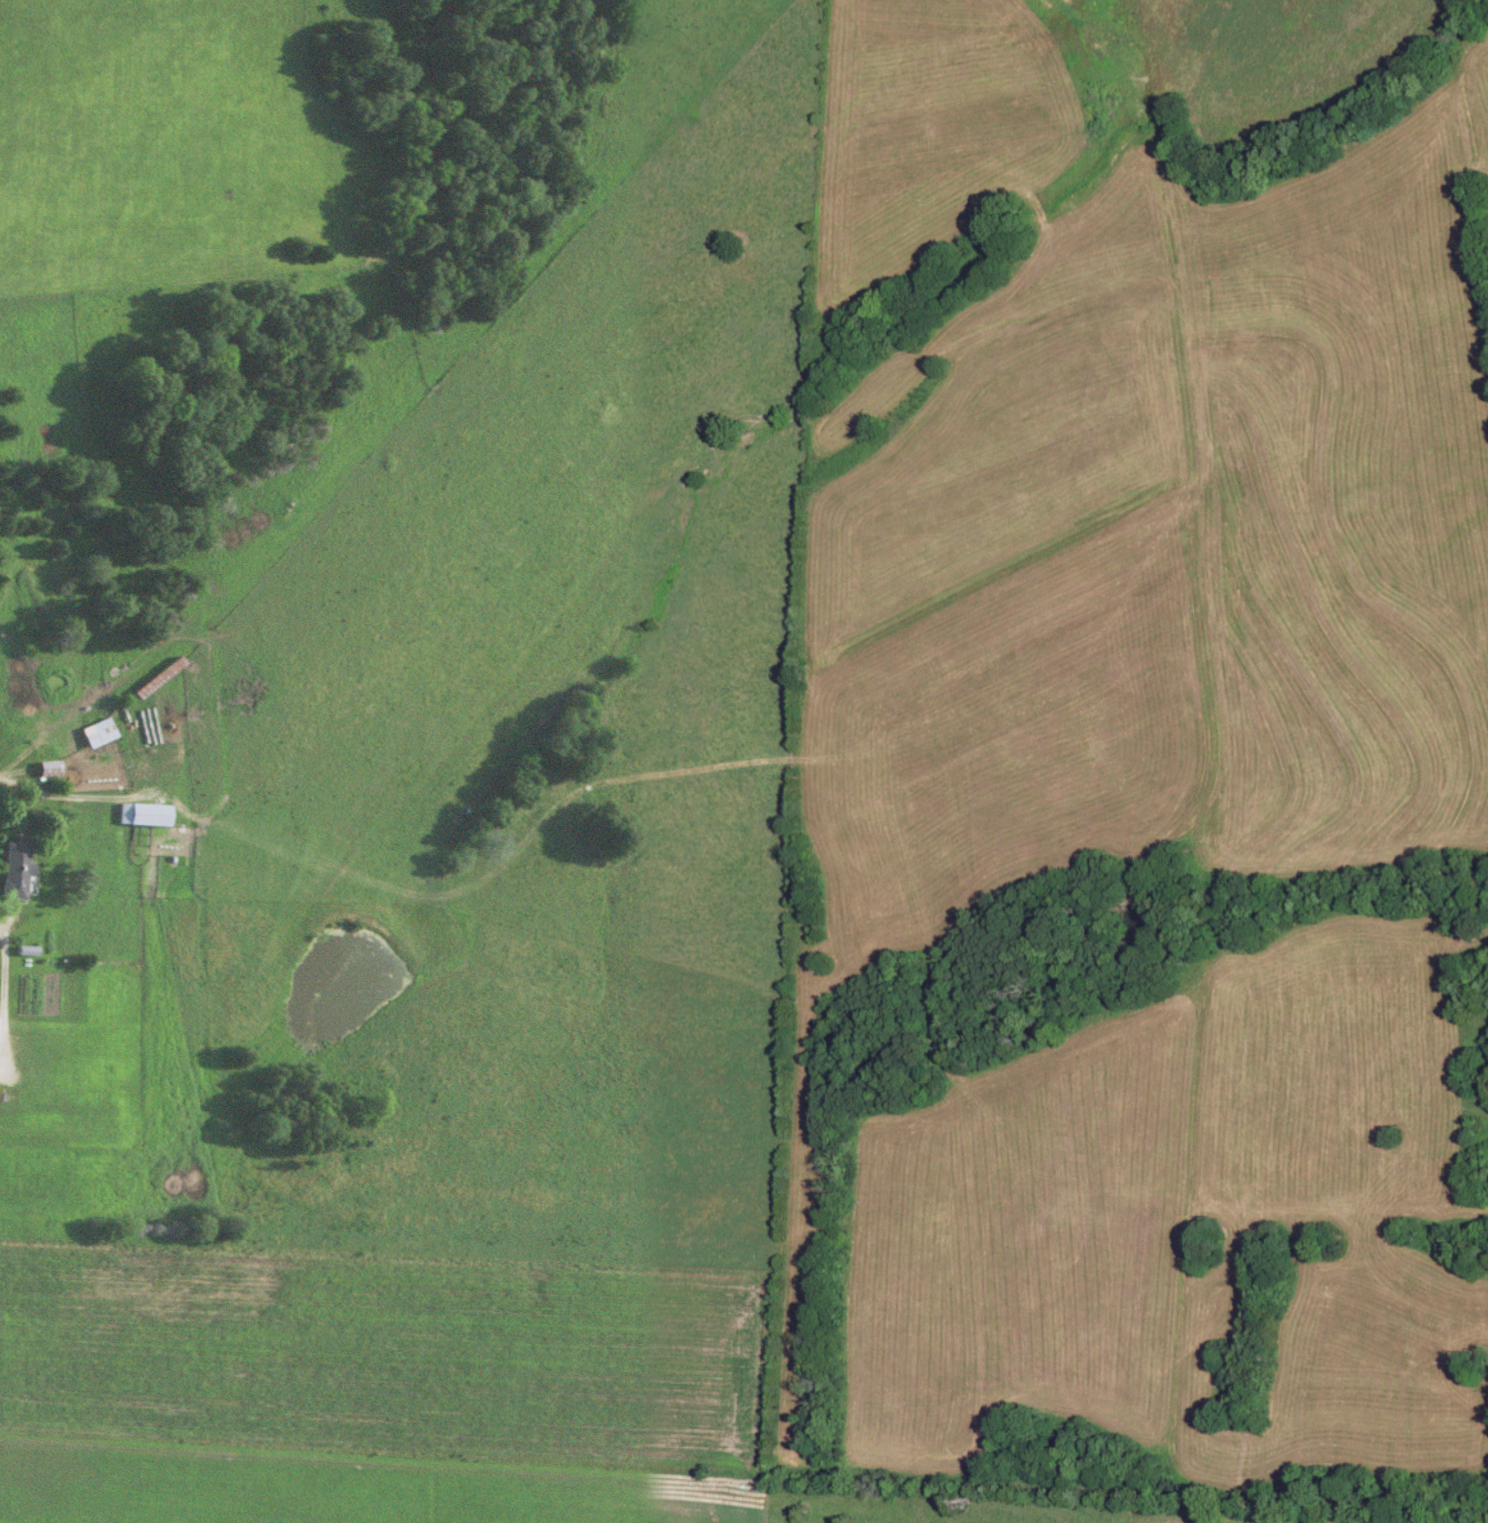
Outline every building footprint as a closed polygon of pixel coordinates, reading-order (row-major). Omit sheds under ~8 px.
[(117,738),(107,719),(80,731),(89,751),(117,738)] [(171,806),(122,805),(121,826),(170,827),(171,806)] [(27,877),(33,878),(34,864),(28,864),(29,845),(4,845),(3,900),(26,901),(27,877)]
